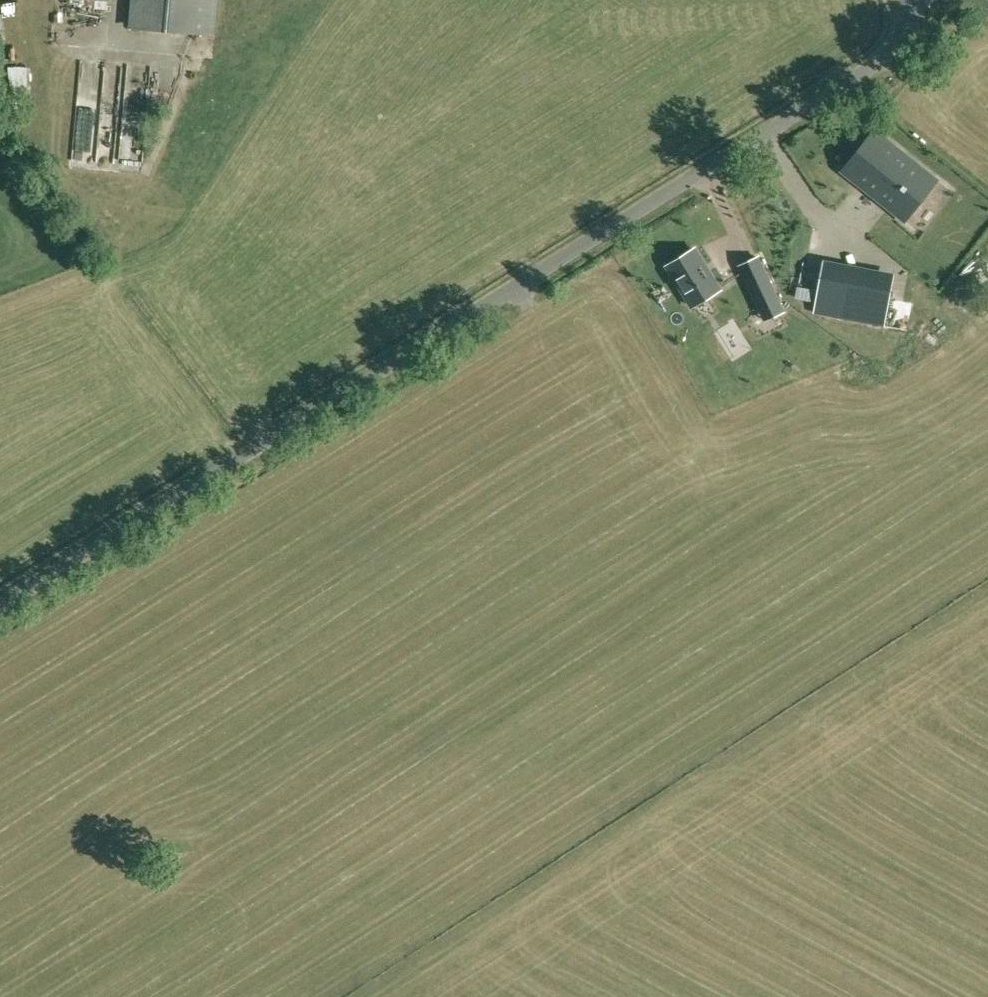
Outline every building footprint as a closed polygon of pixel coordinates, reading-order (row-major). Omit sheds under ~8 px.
[(219,0),(131,0),(129,27),(216,35),(219,0)] [(114,77),(113,133),(124,133),(125,77),(114,77)] [(874,129),(842,170),(874,195),(906,155),(874,129)] [(906,155),(874,195),(892,210),(905,220),(937,180),(906,155)] [(694,248),(667,265),(692,306),(719,289),(694,248)] [(814,312),(884,325),(892,279),(823,266),(814,312)] [(766,275),(748,283),(758,305),(776,296),(766,275)]
